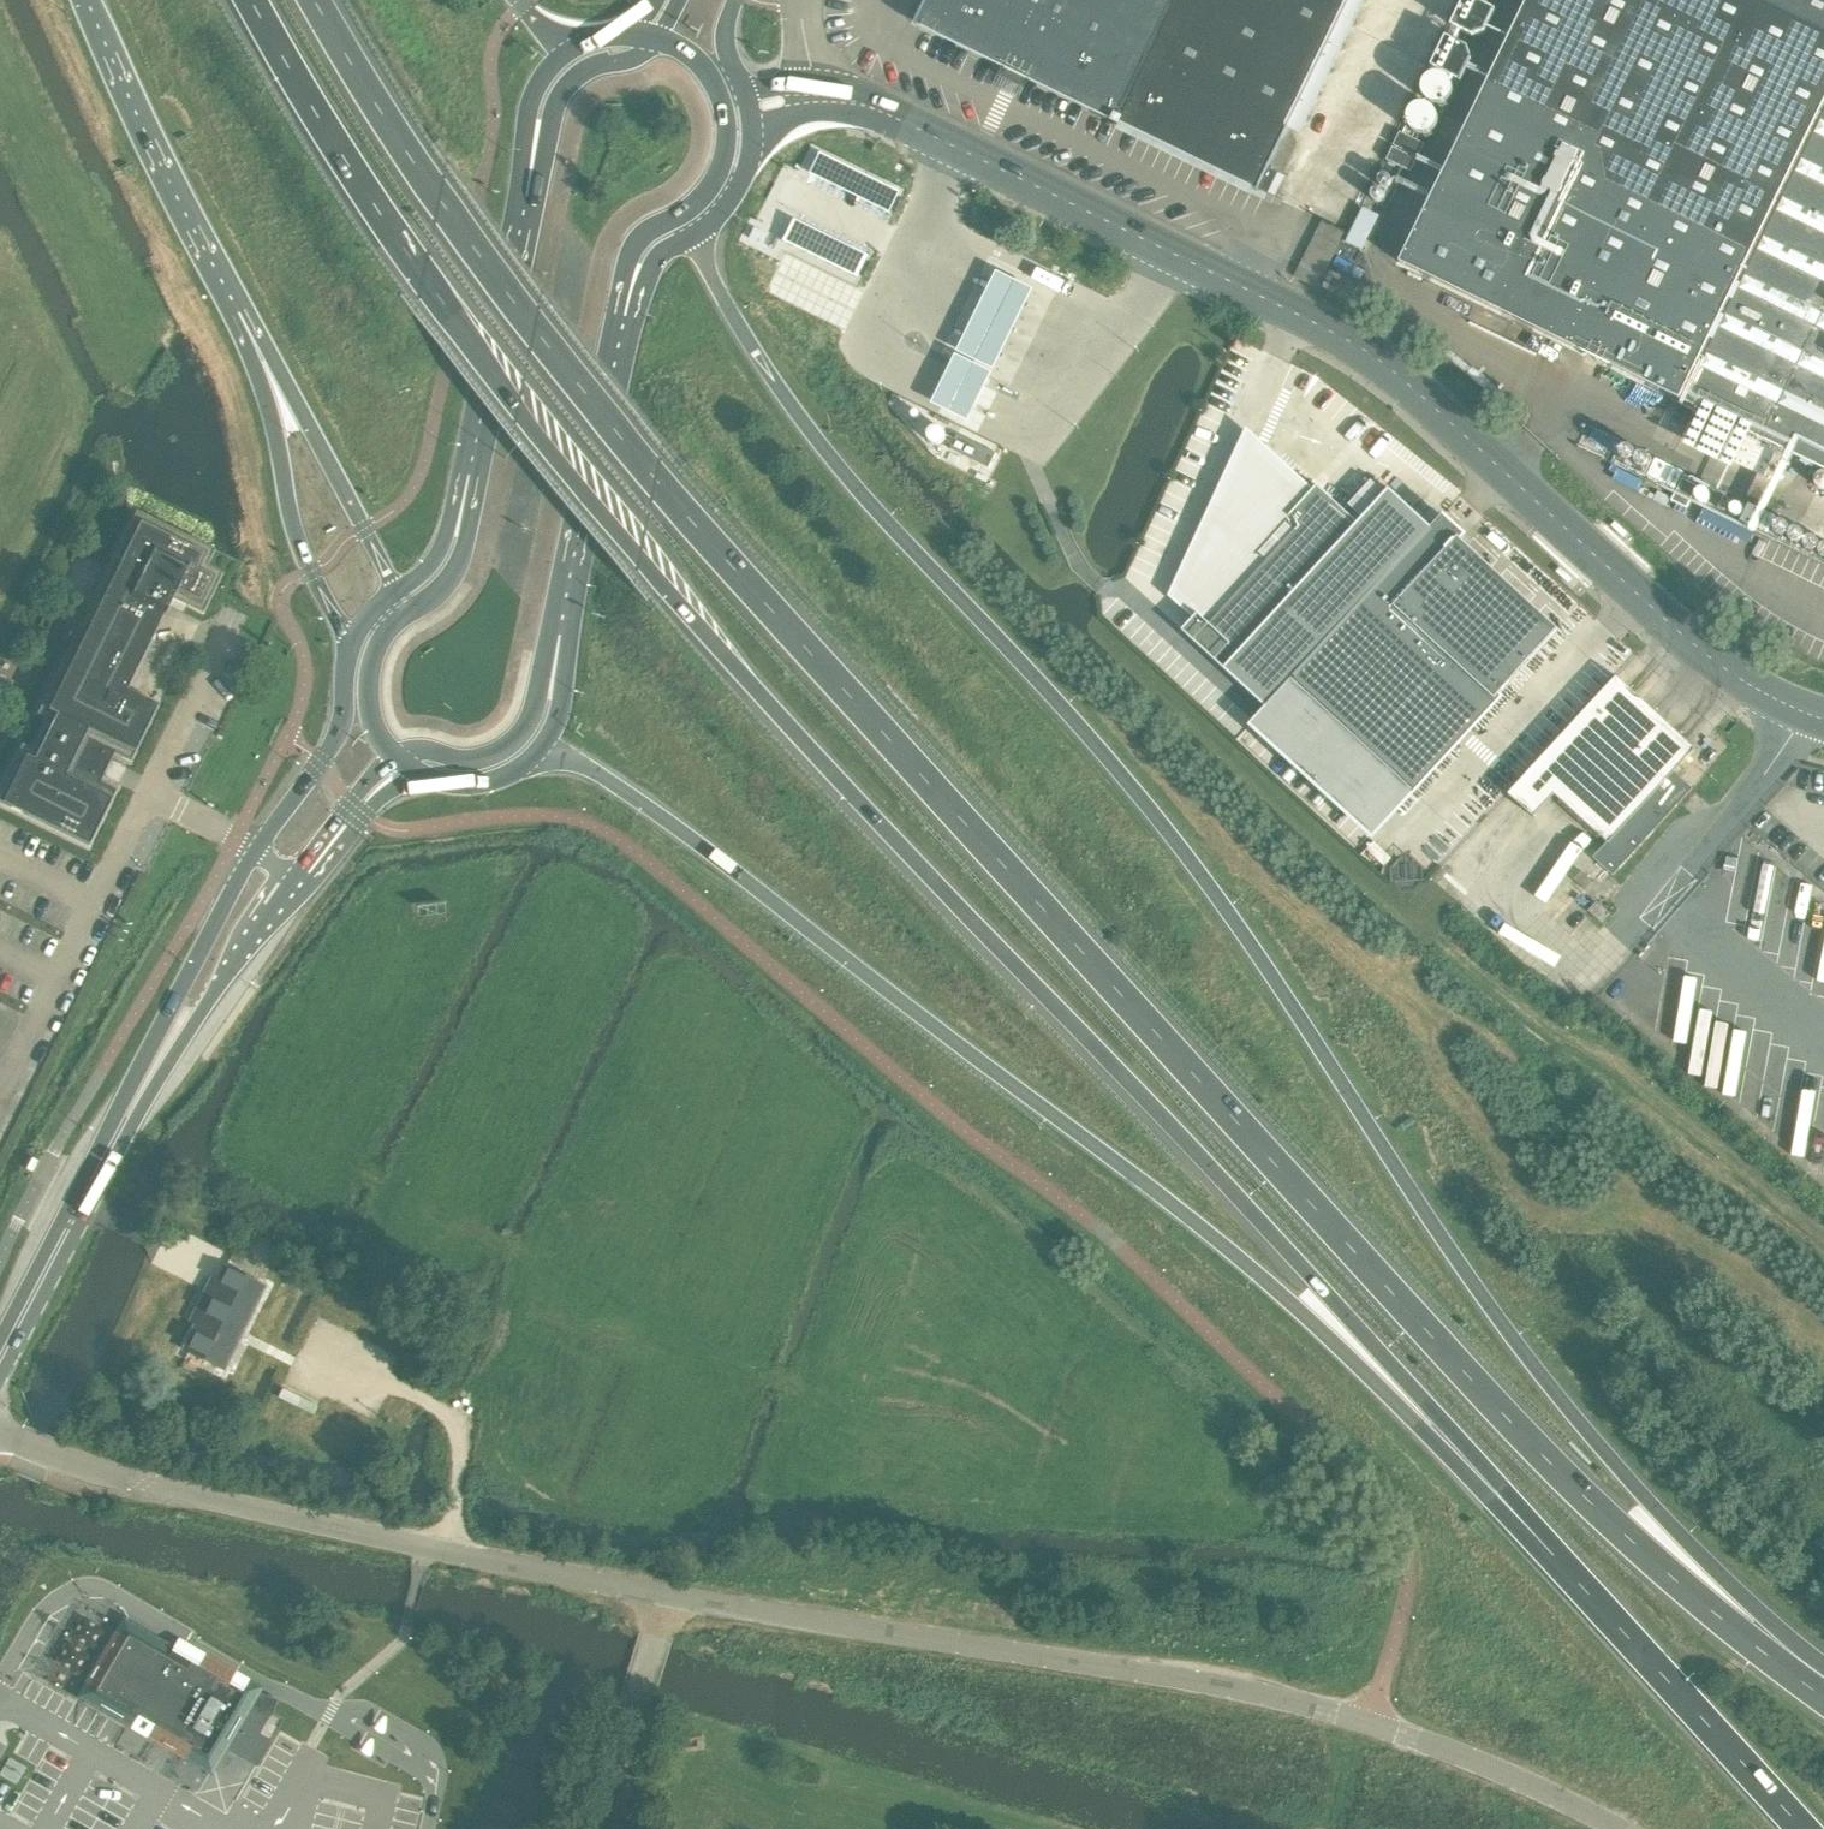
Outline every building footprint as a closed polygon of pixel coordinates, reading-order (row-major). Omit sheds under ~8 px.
[(1036,83),(1115,121),(1270,197),(1280,176),(1268,170),(1332,37),(1335,31),(1350,0),(929,0),(917,25),(997,64),(1036,83)] [(1400,262),(1823,470),(1823,0),(1528,0),(1400,262)] [(1450,26),(1472,36),(1484,32),(1495,10),(1473,0),(1463,0),(1450,26)] [(1431,67),(1461,81),(1471,59),(1467,47),(1445,37),(1431,67)] [(1424,144),(1400,133),(1394,145),(1418,157),(1424,144)] [(1416,160),(1392,148),(1387,160),(1410,171),(1416,160)] [(753,227),(748,238),(761,244),(766,234),(753,227)] [(1031,292),(993,274),(931,407),(968,424),(1031,292)] [(1248,436),(1174,594),(1197,615),(1184,629),(1183,631),(1225,669),(1226,668),(1359,523),(1358,523),(1317,485),(1310,493),(1248,436)] [(1226,668),(1225,669),(1266,708),(1253,722),(1374,833),(1376,830),(1412,790),(1559,630),(1461,540),(1458,537),(1451,545),(1432,528),(1389,489),(1385,494),(1364,517),(1358,523),(1359,523),(1226,668)] [(63,657),(34,715),(44,720),(30,747),(21,743),(0,785),(0,804),(89,848),(117,790),(100,782),(103,776),(115,781),(122,766),(111,760),(114,754),(131,763),(159,705),(128,689),(173,598),(202,613),(221,573),(207,566),(215,550),(209,547),(134,511),(63,657)] [(1617,872),(1693,788),(1675,772),(1696,749),(1642,700),(1617,677),(1527,776),(1510,794),(1535,817),(1555,794),(1603,838),(1607,842),(1594,857),(1613,875),(1617,872)] [(1602,922),(1610,913),(1597,902),(1589,910),(1602,922)] [(264,1286),(225,1266),(217,1282),(211,1279),(197,1308),(203,1311),(183,1350),(217,1366),(236,1327),(242,1330),(264,1286)] [(267,1448),(275,1432),(259,1424),(251,1440),(267,1448)] [(110,1630),(81,1679),(93,1686),(88,1694),(135,1722),(133,1726),(133,1727),(140,1731),(146,1735),(147,1734),(150,1730),(208,1764),(219,1745),(225,1749),(225,1747),(235,1753),(234,1754),(255,1766),(283,1720),(272,1714),(268,1698),(247,1695),(246,1698),(239,1694),(244,1686),(232,1679),(228,1687),(196,1669),(200,1661),(189,1654),(188,1654),(184,1652),(180,1660),(126,1629),(121,1637),(115,1633),(110,1630)]
